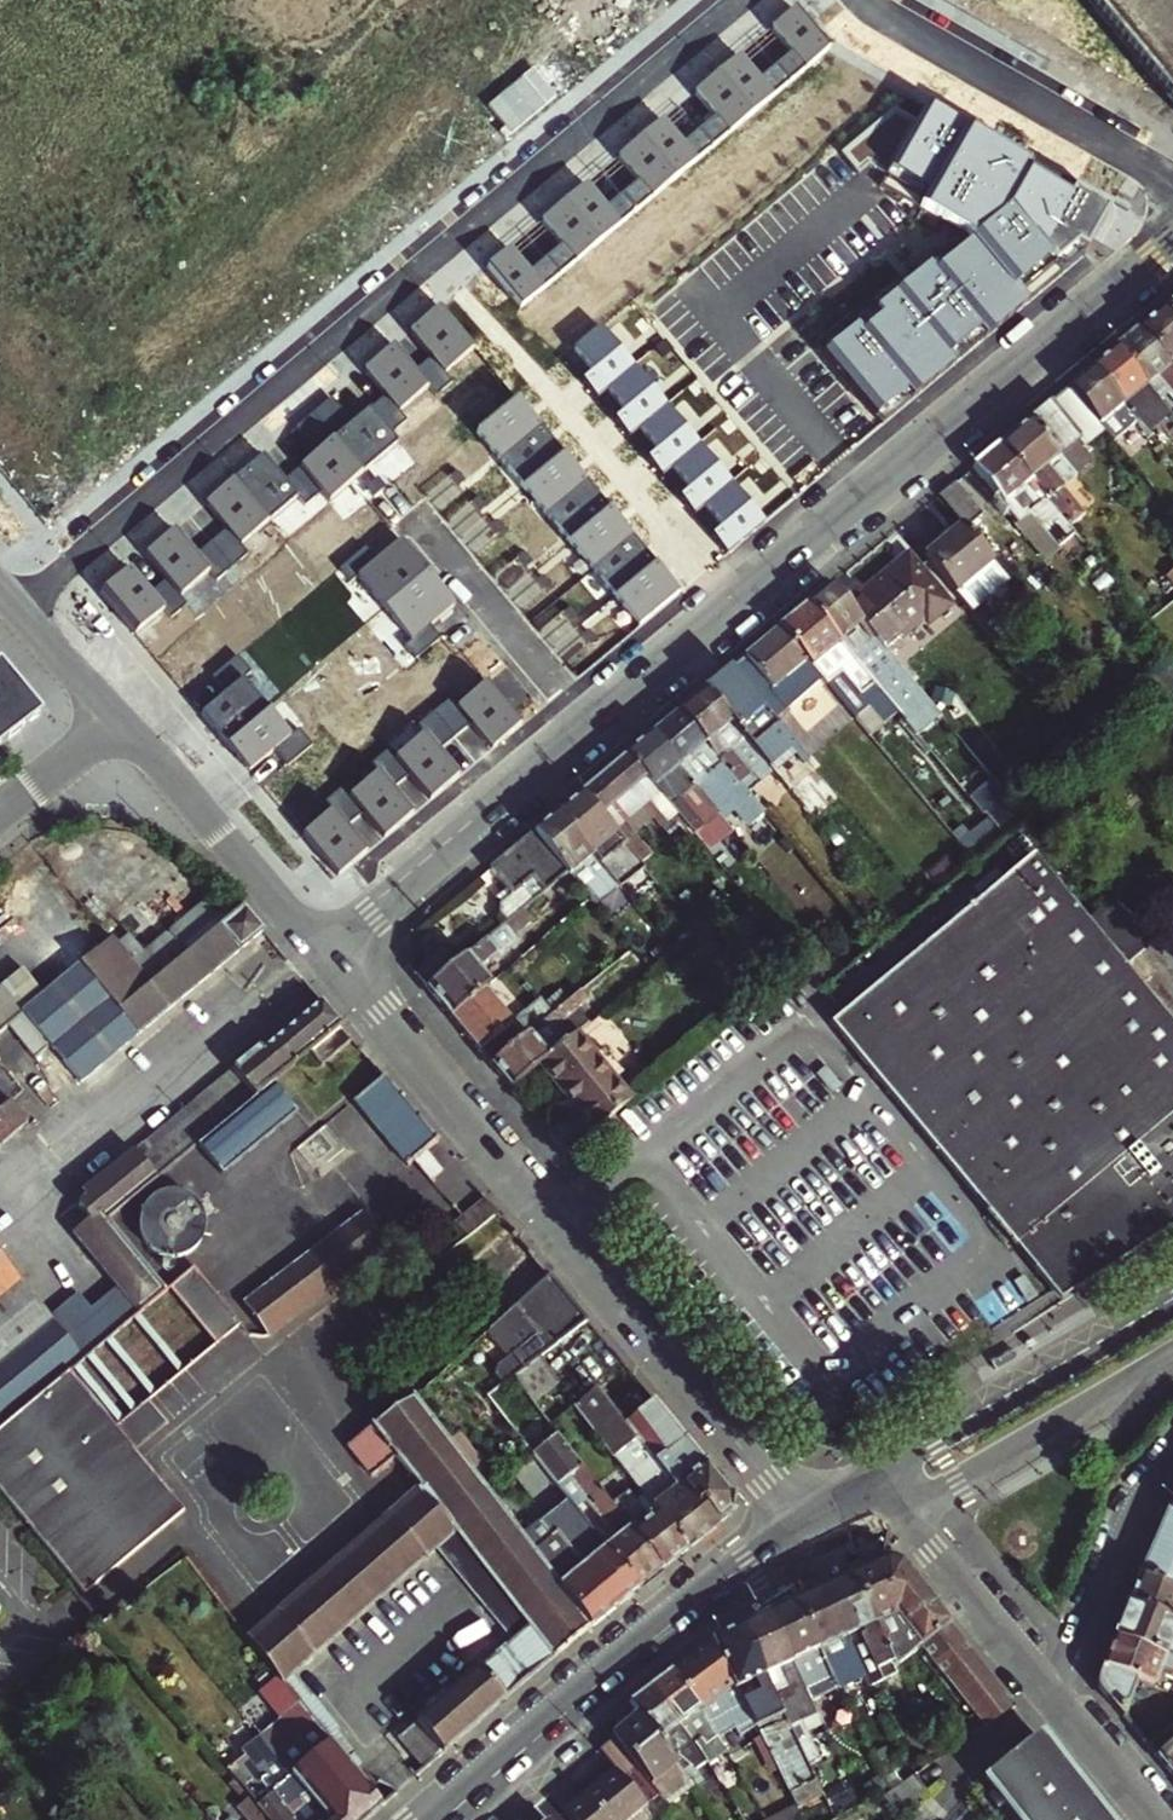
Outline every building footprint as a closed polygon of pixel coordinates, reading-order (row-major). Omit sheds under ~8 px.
[(1172,101),(1172,0),(1089,0),(1172,101)] [(777,66),(791,83),(829,50),(795,9),(772,29),(793,53),(777,66)] [(718,74),(752,115),(791,83),(777,66),(760,80),(740,56),(718,74)] [(700,130),(714,147),(752,115),(718,74),(696,93),(716,117),(700,130)] [(827,354),(884,422),(1084,253),(1110,210),(926,106),(916,122),(894,110),(842,153),(858,173),(868,165),(889,177),(884,186),(969,234),(975,241),(936,274),(931,267),(827,354)] [(663,121),(642,138),(676,179),(714,147),(700,130),(684,144),(663,121)] [(640,182),(624,195),(638,211),(676,179),(642,138),(619,157),(640,182)] [(587,185),(565,203),(599,244),(638,211),(624,195),(607,209),(587,185)] [(547,259),(561,276),(599,244),(565,203),(542,222),(563,246),(547,259)] [(487,269),(521,309),(561,276),(547,259),(531,273),(510,249),(487,269)] [(1172,322),(1172,301),(1162,310),(1172,322)] [(433,358),(417,370),(431,387),(438,395),(453,382),(446,374),(475,349),(441,308),(411,332),(433,358)] [(1162,310),(1139,330),(1172,370),(1172,322),(1162,310)] [(634,365),(601,327),(574,350),(593,373),(582,382),(596,398),(608,389),(607,388),(634,365)] [(1172,416),(1172,418),(1172,370),(1139,330),(1115,349),(1172,416)] [(387,396),(372,408),(393,433),(408,421),(401,412),(431,387),(417,370),(396,345),(365,371),(387,396)] [(1159,428),(1172,416),(1115,349),(1093,368),(1150,436),(1158,446),(1168,439),(1159,428)] [(607,388),(608,389),(626,411),(615,420),(629,437),(641,428),(640,427),(666,404),(635,367),(634,365),(607,388)] [(1138,446),(1150,436),(1093,368),(1086,374),(1069,388),(1100,425),(1112,415),(1138,446)] [(516,397),(475,431),(499,460),(540,426),(516,397)] [(666,404),(640,427),(641,428),(658,449),(647,459),(662,476),(673,467),(672,465),(699,443),(666,404)] [(1080,440),(1050,404),(1042,410),(1001,444),(1072,527),(1086,515),(1064,488),(1076,478),(1060,457),(1080,440)] [(337,438),(366,471),(400,442),(393,433),(372,408),(337,438)] [(499,460),(522,487),(563,453),(540,426),(499,460)] [(331,501),(366,471),(337,438),(302,467),(323,492),(331,501)] [(699,443),(672,465),(673,467),(690,487),(679,497),(694,515),(705,505),(704,504),(731,481),(699,443)] [(1072,527),(1001,444),(972,468),(1034,540),(1053,523),(1071,544),(1079,537),(1072,527)] [(522,487),(545,515),(586,480),(563,453),(522,487)] [(264,456),(237,479),(272,520),(299,497),(307,506),(323,492),(302,467),(285,481),(264,456)] [(214,541),(235,566),(250,554),(242,545),(272,520),(237,479),(208,504),(229,529),(214,541)] [(545,515),(568,542),(609,508),(586,480),(545,515)] [(764,520),(731,481),(704,504),(705,505),(723,525),(711,535),(726,552),(764,520)] [(979,509),(956,482),(937,497),(961,524),(979,509)] [(568,542),(591,570),(632,535),(609,508),(568,542)] [(993,562),(961,524),(924,555),(956,593),(993,562)] [(169,579),(182,595),(211,572),(218,580),(235,566),(214,541),(197,555),(176,530),(148,554),(169,579)] [(591,570),(614,597),(655,562),(632,535),(591,570)] [(358,573),(385,605),(428,569),(401,537),(377,558),(366,545),(341,566),(352,579),(358,573)] [(927,625),(950,605),(908,555),(863,592),(858,586),(843,598),(891,655),(903,644),(899,639),(923,619),(927,625)] [(614,597),(638,626),(679,591),(655,562),(614,597)] [(182,595),(169,579),(152,593),(131,568),(101,593),(136,635),(166,610),(173,618),(190,604),(182,595)] [(428,569),(385,605),(412,637),(405,643),(416,655),(440,635),(429,622),(454,601),(428,569)] [(832,585),(808,605),(855,661),(904,719),(913,711),(885,676),(899,664),(891,655),(843,598),(832,585)] [(855,661),(808,605),(780,628),(808,661),(828,684),(855,661)] [(780,628),(729,670),(765,713),(781,700),(773,690),(808,661),(780,628)] [(200,711),(224,739),(265,705),(242,677),(250,670),(236,653),(212,674),(225,690),(200,711)] [(42,715),(0,664),(0,747),(42,715)] [(815,772),(765,713),(729,670),(714,683),(705,691),(775,775),(790,792),(815,772)] [(450,698),(434,711),(455,736),(471,722),(492,747),(522,723),(487,681),(457,706),(450,698)] [(679,712),(748,793),(750,796),(775,775),(705,691),(679,712)] [(265,705),(224,739),(247,767),(271,747),(286,763),(311,742),(297,725),(288,733),(265,705)] [(438,749),(455,736),(434,711),(418,724),(425,733),(395,756),(409,773),(430,798),(459,775),(438,749)] [(679,712),(652,735),(720,816),(748,793),(679,712)] [(720,816),(652,735),(627,755),(684,821),(692,831),(708,850),(718,842),(706,828),(720,816)] [(393,787),(409,773),(395,756),(389,748),(372,762),(379,770),(350,795),(363,811),(383,836),(413,812),(393,787)] [(642,844),(625,823),(650,803),(668,823),(663,827),(677,844),(692,831),(684,821),(627,755),(596,781),(580,794),(631,854),(642,844)] [(310,759),(276,788),(299,816),(334,788),(310,759)] [(350,795),(343,786),(326,799),(333,808),(303,833),(337,873),(367,849),(347,824),(363,811),(350,795)] [(1004,839),(1025,822),(1029,818),(1007,793),(982,813),(991,823),(1004,839)] [(580,794),(557,813),(620,886),(644,868),(631,854),(580,794)] [(557,813),(534,832),(567,871),(592,901),(597,906),(620,886),(557,813)] [(1004,839),(991,823),(982,831),(994,847),(1004,839)] [(567,871),(534,832),(491,869),(512,894),(501,903),(500,914),(503,917),(505,916),(507,916),(509,916),(510,918),(567,871)] [(1172,1222),(1172,1026),(1119,962),(1154,932),(1116,899),(1089,921),(1033,858),(845,1014),(1001,1201),(989,1212),(1015,1243),(1027,1233),(1076,1292),(1172,1222)] [(931,873),(944,889),(959,877),(945,861),(931,873)] [(133,963),(112,938),(23,1011),(81,1082),(264,931),(261,928),(237,900),(236,900),(181,946),(170,933),(133,963)] [(456,963),(427,987),(433,994),(451,1015),(483,989),(489,984),(473,965),(498,944),(490,935),(456,963)] [(415,972),(427,987),(456,963),(443,949),(415,972)] [(23,1011),(2,985),(0,986),(0,1031),(23,1011)] [(491,1064),(533,1030),(522,1016),(512,1023),(483,989),(451,1015),(491,1064)] [(581,991),(533,1030),(491,1064),(511,1088),(539,1065),(578,1033),(589,1024),(578,1010),(589,1001),(581,991)] [(342,1026),(322,1002),(263,1050),(260,1047),(193,1103),(216,1131),(237,1113),(273,1083),(310,1052),(342,1026)] [(1001,1201),(845,1014),(832,1024),(989,1212),(1001,1201)] [(342,1026),(310,1052),(322,1066),(353,1039),(342,1026)] [(631,1098),(578,1033),(539,1065),(592,1130),(631,1098)] [(412,1109),(384,1076),(354,1102),(406,1164),(411,1160),(424,1149),(436,1139),(412,1109)] [(216,1131),(199,1145),(224,1174),(298,1113),(273,1083),(237,1113),(216,1131)] [(0,1099),(0,1137),(25,1117),(6,1094),(0,1099)] [(84,1192),(88,1197),(78,1206),(88,1218),(73,1231),(119,1286),(82,1317),(70,1301),(53,1316),(0,1254),(0,1491),(80,1598),(184,1521),(138,1459),(172,1433),(154,1409),(251,1335),(194,1266),(165,1290),(107,1220),(199,1145),(216,1131),(193,1103),(117,1166),(84,1192)] [(441,1169),(424,1149),(411,1160),(428,1181),(441,1169)] [(202,1239),(204,1234),(204,1228),(204,1222),(202,1216),(199,1210),(195,1206),(191,1202),(186,1199),(180,1197),(174,1197),(168,1197),(162,1199),(157,1202),(152,1205),(148,1210),(145,1215),(143,1221),(143,1227),(143,1233),(145,1239),(148,1244),(152,1249),(156,1253),(161,1256),(167,1258),(173,1258),(179,1258),(185,1256),(190,1253),(195,1249),(199,1245),(202,1239)] [(468,1237),(499,1214),(486,1199),(457,1222),(468,1237)] [(244,1302),(268,1334),(270,1333),(349,1274),(387,1246),(387,1245),(365,1215),(363,1213),(244,1302)] [(1076,1292),(1027,1233),(1015,1243),(1055,1290),(1063,1300),(1076,1292)] [(494,1389),(513,1377),(523,1370),(587,1321),(549,1275),(491,1328),(515,1358),(489,1380),(494,1389)] [(685,1550),(719,1524),(668,1466),(662,1469),(629,1429),(597,1388),(574,1407),(613,1457),(621,1451),(659,1500),(651,1506),(656,1512),(685,1550)] [(487,1572),(510,1601),(554,1657),(574,1641),(591,1627),(533,1551),(524,1539),(487,1490),(416,1397),(415,1397),(373,1426),(422,1488),(456,1532),(487,1572)] [(672,1423),(657,1405),(629,1429),(662,1469),(668,1466),(719,1524),(731,1514),(731,1496),(672,1423)] [(663,1568),(598,1485),(551,1425),(531,1440),(538,1450),(534,1453),(575,1506),(579,1512),(638,1588),(652,1576),(663,1568)] [(613,1473),(598,1485),(663,1568),(685,1550),(656,1512),(649,1518),(613,1473)] [(291,1675),(438,1548),(456,1532),(422,1488),(248,1638),(278,1676),(288,1689),(302,1707),(313,1720),(331,1743),(340,1737),(291,1675)] [(557,1533),(614,1608),(638,1588),(579,1512),(566,1522),(552,1504),(541,1512),(557,1533)] [(1140,1575),(1172,1589),(1172,1514),(1169,1510),(1140,1575)] [(487,1572),(456,1532),(438,1548),(493,1616),(510,1601),(487,1572)] [(557,1533),(533,1551),(591,1627),(614,1608),(557,1533)] [(885,1559),(851,1575),(896,1660),(898,1666),(922,1647),(951,1624),(903,1563),(885,1559)] [(896,1660),(851,1575),(824,1588),(849,1637),(864,1630),(884,1666),(896,1660)] [(1140,1575),(1137,1582),(1133,1592),(1128,1604),(1172,1622),(1172,1589),(1140,1575)] [(849,1637),(824,1588),(796,1601),(840,1686),(854,1680),(835,1644),(849,1637)] [(528,1679),(554,1657),(510,1601),(493,1616),(512,1639),(399,1737),(424,1769),(450,1746),(528,1679)] [(843,1692),(840,1686),(796,1601),(768,1614),(806,1687),(819,1681),(825,1693),(834,1689),(838,1695),(843,1692)] [(1128,1604),(1115,1639),(1172,1661),(1172,1622),(1128,1604)] [(813,1699),(806,1687),(768,1614),(741,1626),(767,1678),(785,1712),(813,1699)] [(988,1671),(951,1624),(922,1647),(984,1726),(1013,1704),(988,1671)] [(827,1793),(785,1712),(767,1678),(741,1626),(713,1640),(750,1712),(777,1764),(799,1807),(827,1793)] [(1115,1639),(1102,1673),(1099,1679),(1098,1682),(1098,1686),(1099,1689),(1103,1694),(1119,1713),(1133,1679),(1148,1684),(1153,1671),(1172,1679),(1172,1661),(1115,1639)] [(713,1640),(672,1671),(720,1734),(733,1725),(712,1699),(723,1691),(739,1720),(750,1712),(713,1640)] [(727,1744),(720,1734),(672,1671),(650,1687),(706,1761),(716,1754),(728,1773),(740,1767),(727,1744)] [(288,1689),(278,1676),(273,1681),(297,1711),(302,1707),(288,1689)] [(693,1770),(706,1761),(650,1687),(630,1702),(640,1715),(690,1780),(697,1775),(693,1770)] [(690,1780),(640,1715),(613,1736),(660,1794),(667,1801),(691,1781),(690,1780)] [(329,1818),(331,1819),(366,1819),(368,1818),(381,1806),(345,1761),(331,1743),(313,1720),(291,1739),(280,1726),(264,1739),(329,1818)] [(983,1778),(1016,1819),(1104,1819),(1038,1735),(983,1778)] [(645,1807),(660,1794),(613,1736),(599,1750),(615,1769),(645,1807)] [(340,1737),(331,1743),(345,1761),(354,1754),(340,1737)] [(248,1799),(267,1819),(296,1819),(276,1796),(293,1781),(260,1743),(225,1773),(238,1788),(248,1799)] [(1156,1757),(1172,1777),(1172,1743),(1156,1757)] [(572,1819),(630,1819),(645,1807),(615,1769),(565,1811),(572,1819)] [(883,1796),(896,1812),(925,1791),(913,1775),(894,1788),(883,1796)] [(248,1799),(237,1809),(246,1819),(267,1819),(248,1799)]
